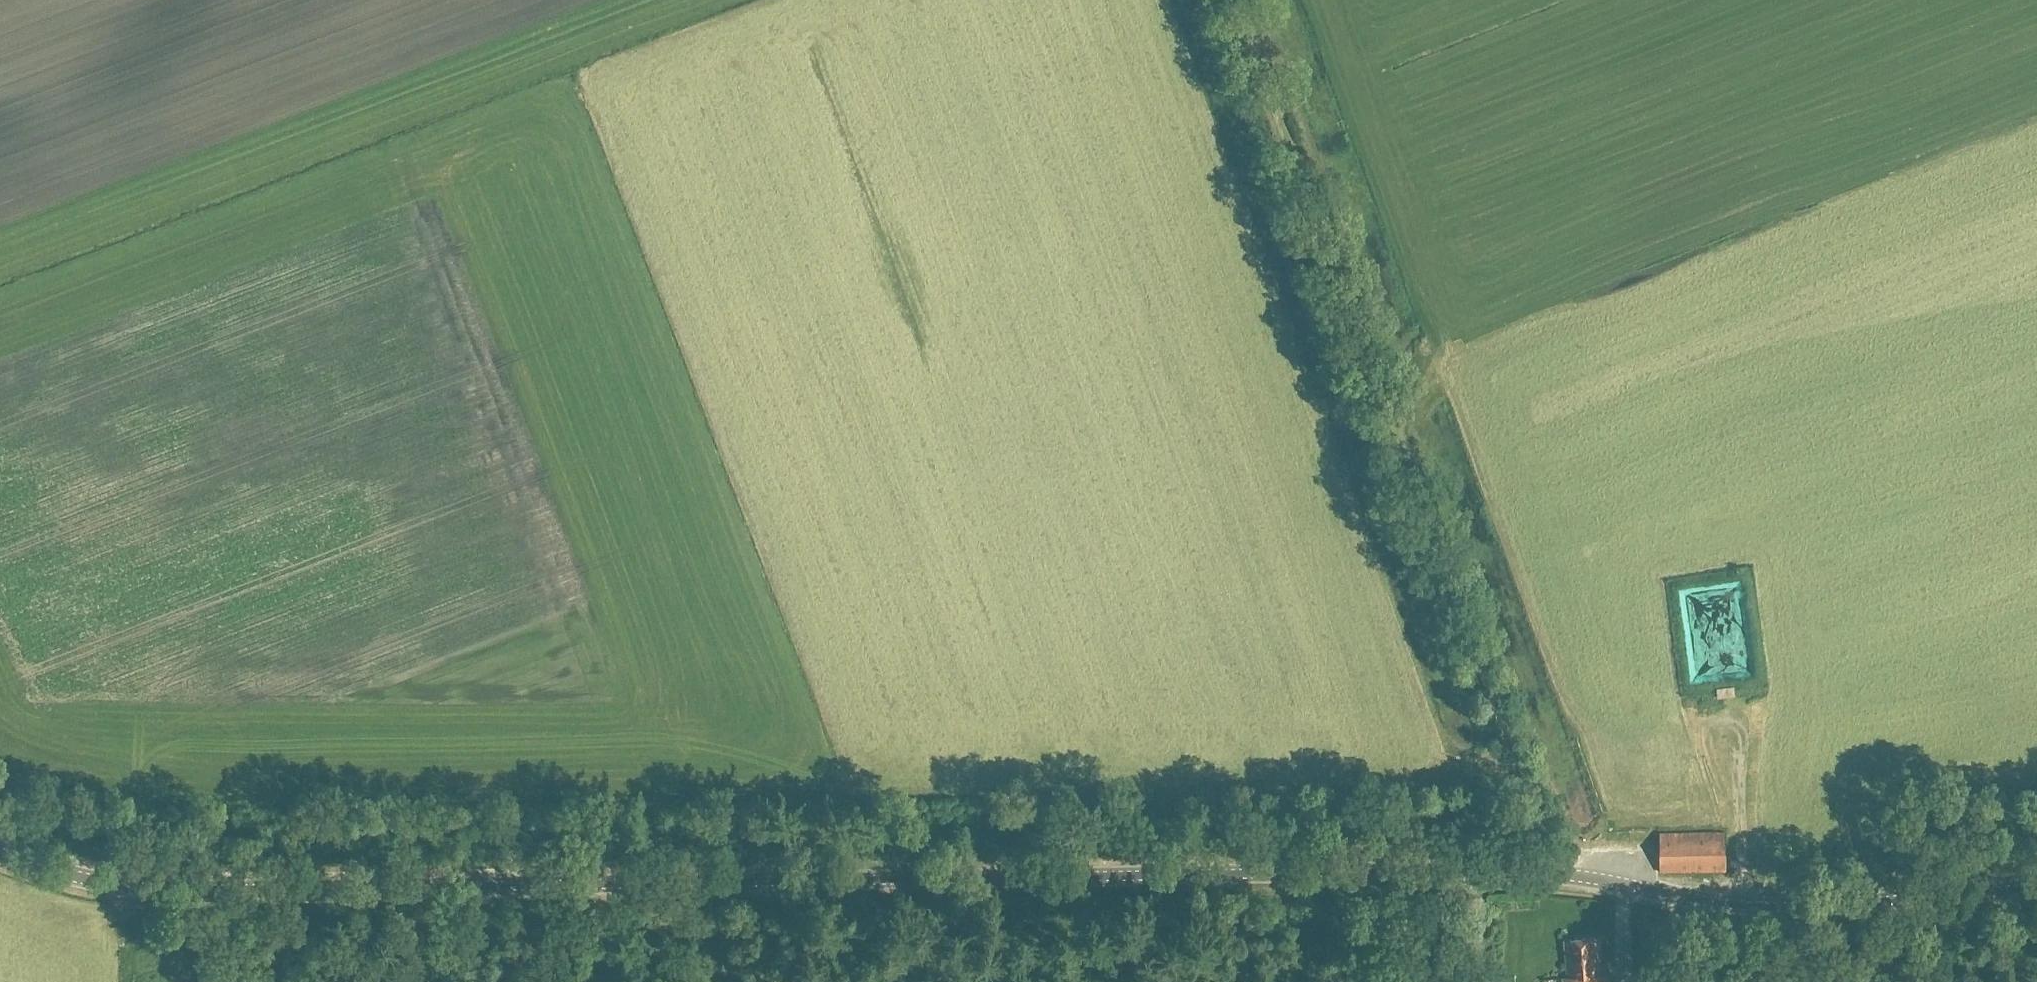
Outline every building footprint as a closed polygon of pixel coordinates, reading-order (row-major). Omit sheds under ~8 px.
[(1660,871),(1726,869),(1725,829),(1659,831),(1660,871)] [(1564,981),(1606,981),(1605,972),(1601,972),(1598,936),(1564,939),(1567,976),(1563,976),(1564,981)]
